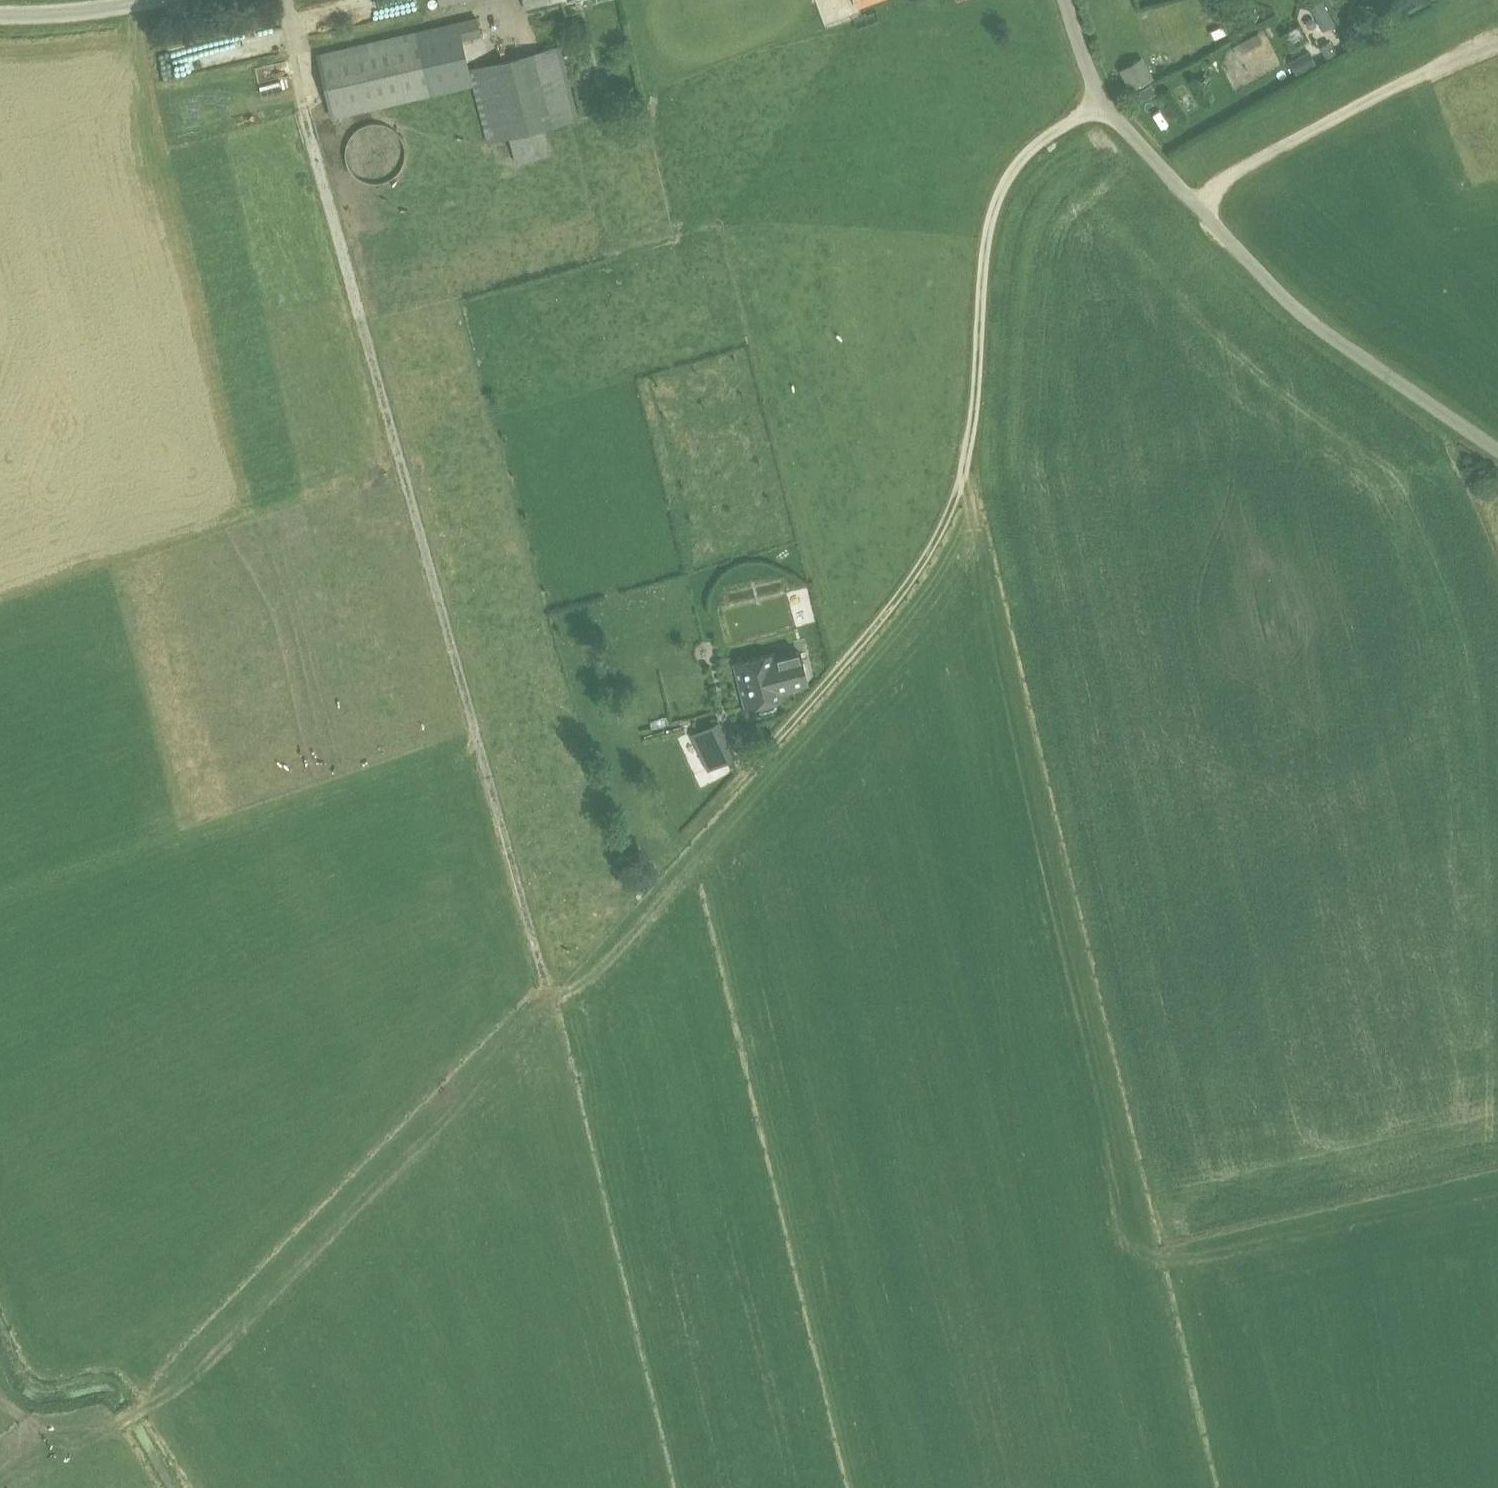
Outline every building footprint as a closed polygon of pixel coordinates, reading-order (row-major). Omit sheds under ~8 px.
[(1322,30),(1334,24),(1322,0),(1308,0),(1307,1),(1322,30)] [(1421,0),(1412,0),(1401,6),(1406,15),(1424,6),(1421,0)] [(333,120),(472,87),(462,42),(481,37),(477,19),(318,56),(333,120)] [(1264,42),(1259,33),(1234,46),(1239,55),(1264,42)] [(1330,41),(1321,46),(1327,58),(1336,53),(1330,41)] [(575,118),(556,45),(477,65),(496,139),(509,135),(515,162),(552,152),(545,125),(575,118)] [(215,51),(164,58),(167,76),(217,68),(215,51)] [(1317,65),(1309,51),(1289,62),(1297,76),(1317,65)] [(281,67),(281,82),(300,81),(299,66),(281,67)] [(1110,78),(1122,98),(1142,86),(1132,67),(1110,78)] [(1150,84),(1138,91),(1142,99),(1154,92),(1150,84)] [(403,156),(404,150),(403,144),(402,138),(398,132),(395,128),(390,124),(385,122),(378,120),(372,120),(365,122),(361,123),(357,126),(353,129),(350,133),(347,138),(345,144),(345,150),(345,155),(347,162),(350,166),(354,171),(359,175),(363,177),(370,179),(374,179),(384,178),(390,175),(395,171),(399,166),(402,161),(403,156)] [(799,650),(777,656),(776,651),(735,662),(747,705),(787,695),(785,687),(808,681),(799,650)]
